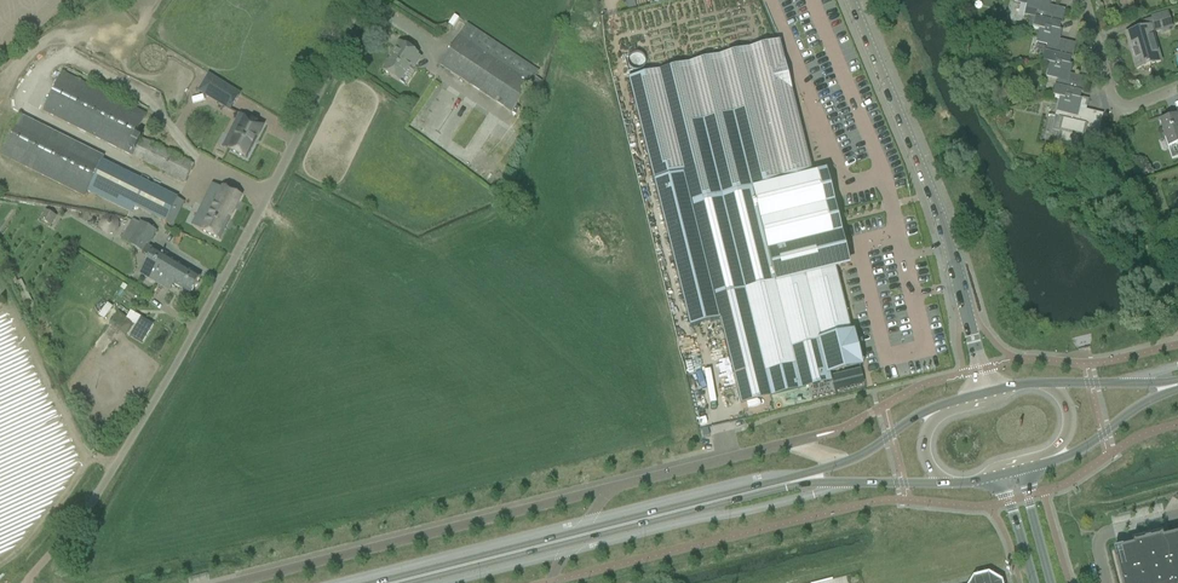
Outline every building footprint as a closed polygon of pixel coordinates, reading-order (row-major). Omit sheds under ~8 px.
[(628,11),(636,9),(634,0),(625,0),(628,11)] [(1013,1),(1026,5),(1026,8),(1024,16),(1035,18),(1035,17),(1062,24),(1065,10),(1049,6),(1051,0),(1013,0),(1013,1)] [(1155,33),(1172,28),(1168,12),(1150,17),(1151,19),(1139,22),(1141,29),(1126,34),(1136,69),(1160,62),(1157,51),(1152,33),(1155,32),(1155,33)] [(1072,58),(1075,44),(1059,40),(1061,34),(1059,34),(1062,24),(1035,17),(1035,18),(1032,28),(1039,29),(1036,43),(1046,45),(1045,51),(1072,58)] [(468,25),(440,65),(511,113),(538,72),(468,25)] [(780,41),(628,79),(629,84),(689,328),(719,320),(740,403),(832,381),(830,373),(860,366),(836,268),(840,267),(833,237),(838,236),(830,204),(825,205),(818,175),(813,176),(780,41)] [(414,68),(420,58),(417,55),(418,54),(399,42),(392,52),(395,53),(383,71),(399,82),(410,65),(414,68)] [(1082,92),(1085,78),(1069,74),(1071,65),(1070,65),(1072,58),(1045,51),(1042,62),(1049,64),(1046,77),(1056,80),(1055,86),(1082,92)] [(141,139),(135,136),(146,114),(62,72),(42,112),(166,174),(165,177),(183,185),(193,164),(141,138),(141,139)] [(216,101),(230,110),(239,95),(208,76),(200,90),(217,100),(216,101)] [(1054,118),(1051,129),(1059,130),(1061,131),(1059,142),(1078,147),(1081,135),(1082,136),(1084,128),(1091,130),(1092,125),(1095,112),(1086,110),(1087,107),(1085,107),(1086,101),(1088,102),(1088,101),(1079,99),(1081,92),(1082,93),(1082,92),(1055,86),(1052,96),(1059,98),(1055,111),(1054,118)] [(228,149),(246,159),(263,125),(245,115),(245,116),(239,114),(228,135),(234,138),(228,149)] [(1159,121),(1163,133),(1168,148),(1177,144),(1177,115),(1159,121)] [(176,198),(102,161),(104,157),(20,116),(1,155),(84,196),(87,191),(131,213),(134,206),(165,222),(176,198)] [(221,188),(213,184),(202,206),(206,208),(202,217),(198,215),(192,226),(200,230),(219,240),(241,196),(222,186),(221,188)] [(50,226),(56,216),(46,210),(40,220),(50,226)] [(100,224),(99,225),(100,227),(100,229),(101,230),(102,232),(103,233),(104,234),(106,234),(108,235),(109,235),(111,235),(112,234),(114,234),(115,233),(117,231),(118,230),(118,229),(119,227),(119,225),(119,224),(118,222),(118,220),(117,219),(115,218),(114,217),(112,216),(111,216),(109,216),(107,216),(106,216),(104,217),(103,218),(102,219),(101,220),(100,222),(100,224)] [(140,224),(132,219),(121,240),(128,244),(143,254),(156,232),(141,222),(140,224)] [(190,294),(200,277),(154,249),(139,273),(169,291),(173,284),(190,294)] [(107,304),(98,316),(104,320),(113,308),(107,304)] [(125,336),(133,324),(123,316),(118,313),(110,324),(115,328),(125,336)] [(141,318),(130,336),(142,343),(153,325),(141,318)] [(1162,539),(1162,537),(1159,537),(1159,538),(1150,541),(1150,540),(1144,541),(1144,542),(1135,544),(1132,544),(1133,547),(1114,552),(1122,582),(1177,582),(1177,536),(1162,539)] [(1001,582),(988,574),(973,578),(970,582),(1002,582),(1001,582)]
